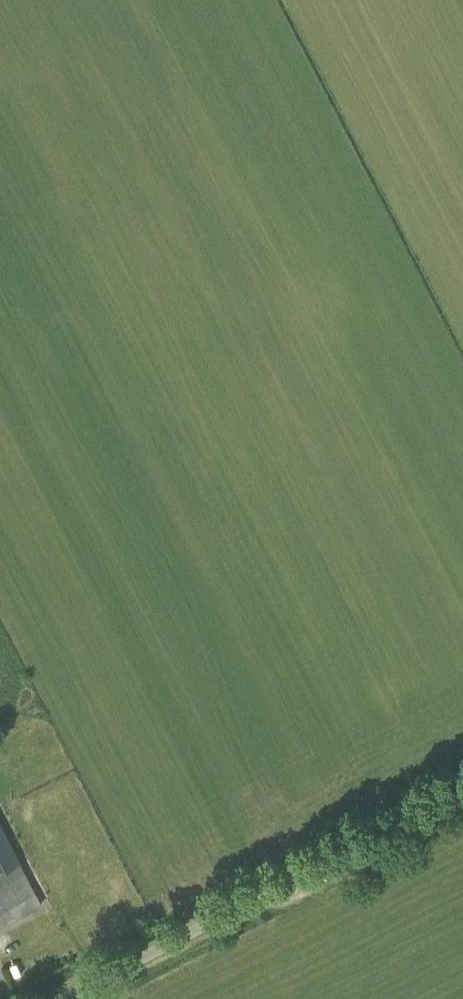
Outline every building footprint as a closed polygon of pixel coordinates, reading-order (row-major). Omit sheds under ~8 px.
[(42,903),(0,822),(0,925),(42,903)]
